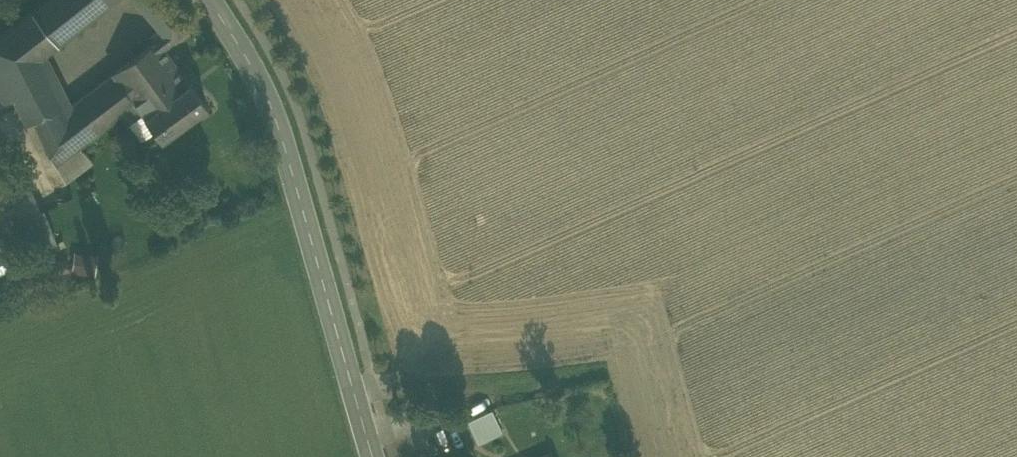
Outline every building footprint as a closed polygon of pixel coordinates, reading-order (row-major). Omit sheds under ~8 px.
[(13,98),(18,107),(51,83),(53,82),(58,79),(45,54),(113,0),(46,0),(0,37),(0,105),(13,98)] [(145,11),(158,0),(136,0),(145,11)] [(145,11),(155,22),(174,6),(168,0),(158,0),(145,11)] [(157,38),(163,46),(189,25),(174,6),(155,22),(159,28),(151,35),(155,40),(157,38)] [(144,114),(161,138),(207,104),(189,81),(163,46),(157,38),(155,40),(112,72),(113,72),(139,108),(144,114)] [(33,119),(66,183),(92,162),(80,146),(107,125),(123,114),(126,119),(139,108),(113,72),(66,108),(63,102),(33,119)] [(51,83),(18,107),(26,122),(33,119),(63,102),(53,82),(51,83)] [(33,252),(53,244),(20,163),(0,170),(0,171),(33,252)] [(77,250),(76,271),(94,272),(95,252),(77,250)] [(468,419),(479,442),(503,431),(493,408),(468,419)]
